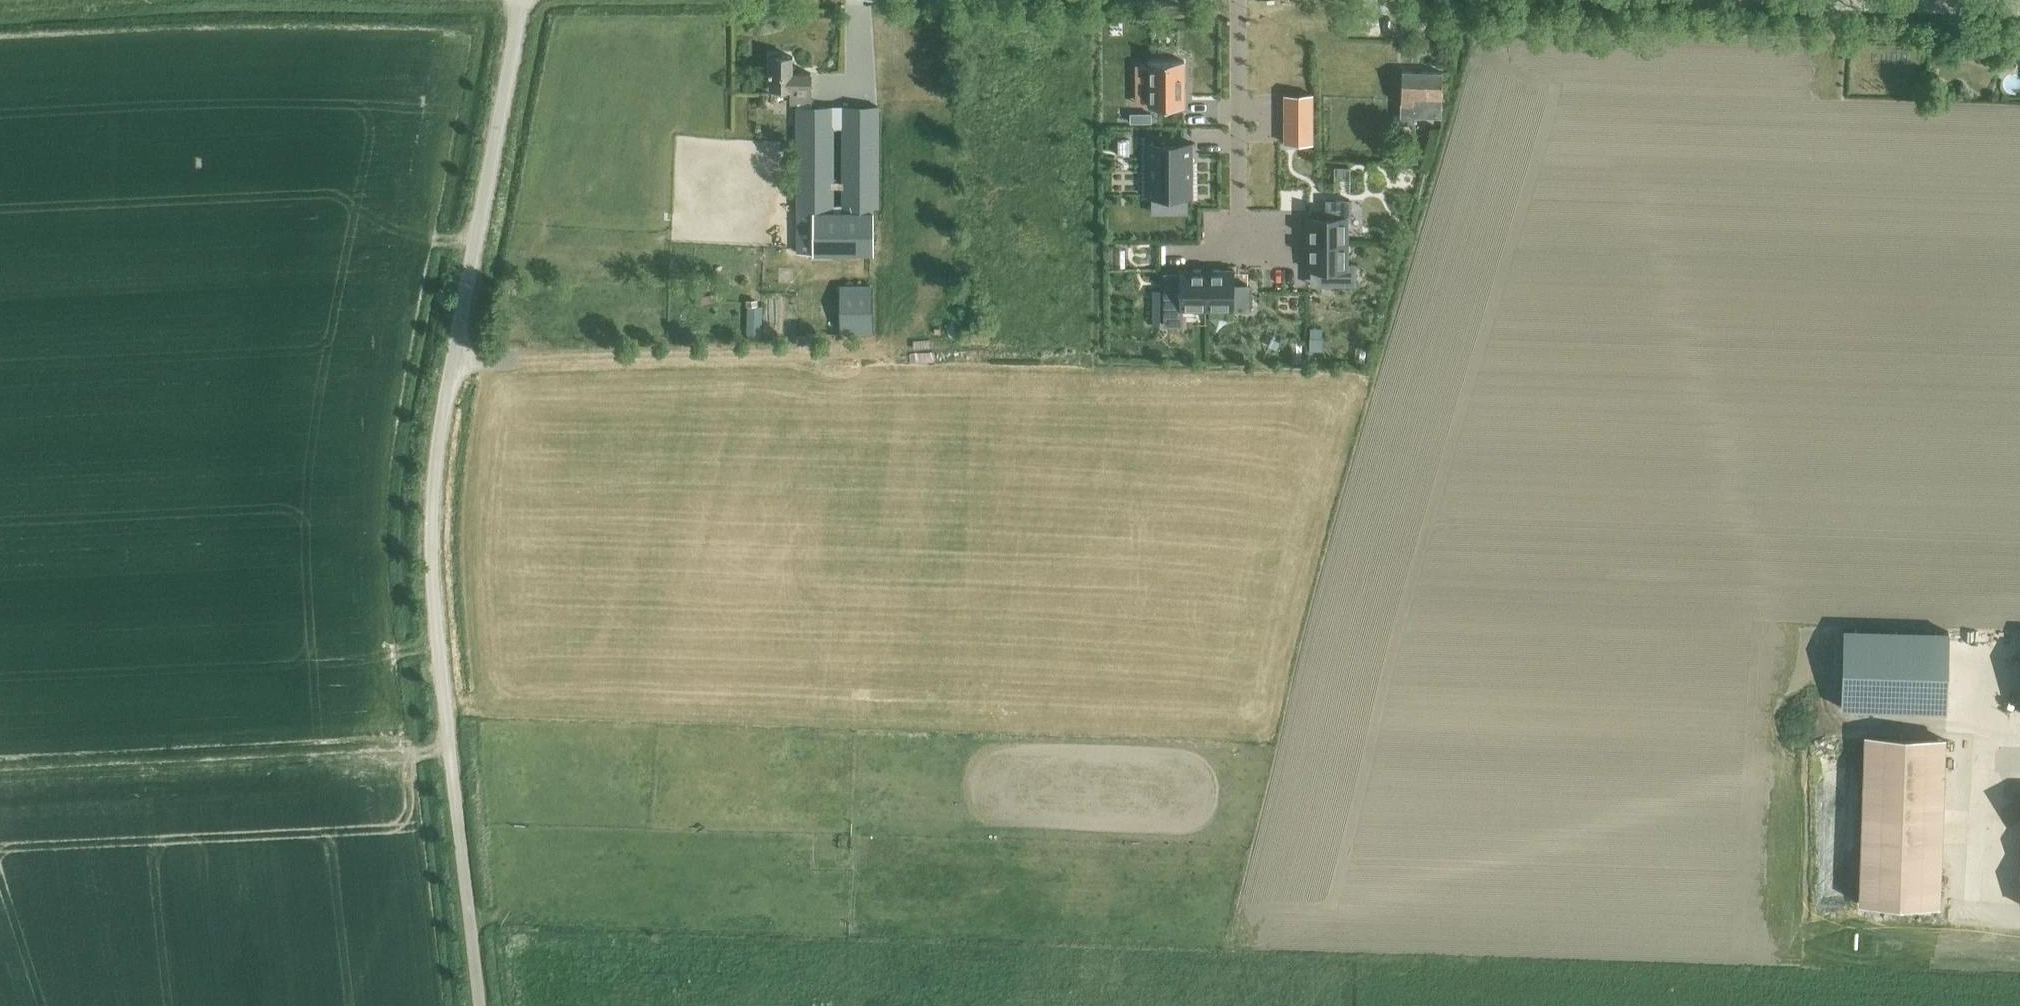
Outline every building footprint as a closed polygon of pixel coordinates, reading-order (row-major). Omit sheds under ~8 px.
[(791,103),(810,103),(810,72),(792,72),(792,56),(771,56),(771,87),(791,87),(791,103)] [(1148,64),(1136,64),(1136,85),(1148,85),(1148,106),(1184,106),(1184,60),(1148,60),(1148,64)] [(1416,114),(1442,114),(1442,70),(1403,70),(1402,121),(1416,121),(1416,114)] [(1311,94),(1283,94),(1284,142),(1312,143),(1311,94)] [(810,107),(797,107),(799,251),(873,251),(873,209),(877,209),(878,106),(810,107)] [(1191,141),(1147,142),(1146,194),(1191,194),(1191,141)] [(1307,215),(1307,242),(1347,242),(1347,217),(1350,218),(1350,199),(1326,199),(1326,215),(1307,215)] [(1347,242),(1307,242),(1307,268),(1321,268),(1321,284),(1355,284),(1355,263),(1347,263),(1347,242)] [(1180,281),(1164,281),(1164,325),(1182,324),(1182,308),(1206,308),(1207,268),(1180,268),(1180,281)] [(1233,268),(1207,268),(1206,308),(1249,308),(1249,284),(1233,284),(1233,268)] [(871,287),(839,287),(839,333),(872,332),(871,287)] [(1847,628),(1845,707),(1945,710),(1948,631),(1847,628)] [(1859,900),(1939,902),(1945,738),(1864,735),(1859,900)]
